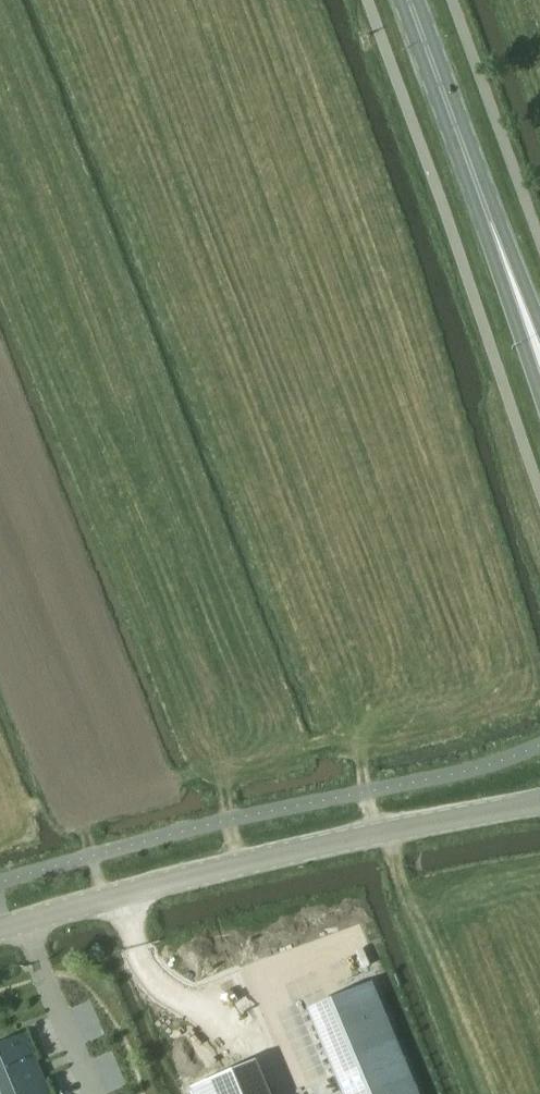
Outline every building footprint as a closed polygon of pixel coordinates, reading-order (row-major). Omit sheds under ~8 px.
[(344,1093),(415,1093),(369,984),(309,1009),(344,1093)] [(22,1036),(0,1045),(0,1093),(47,1093),(22,1036)] [(206,1075),(214,1093),(265,1093),(250,1057),(206,1075)]
